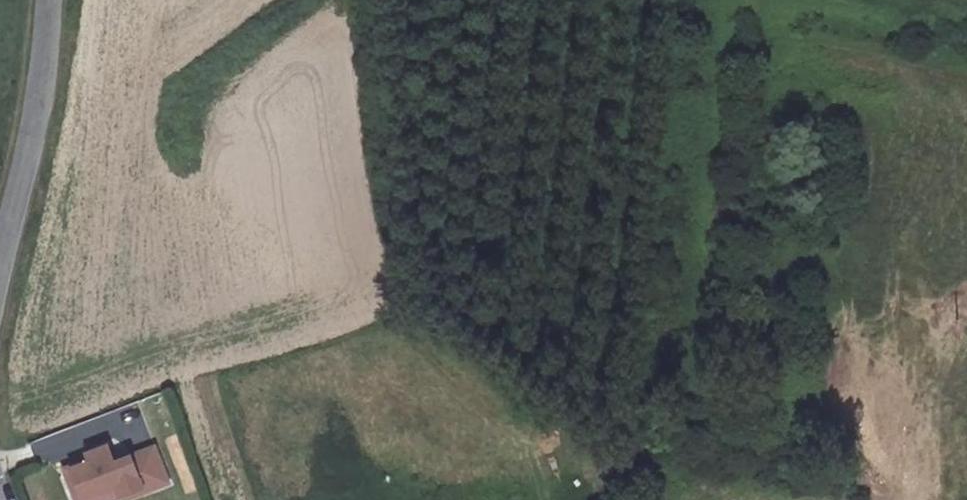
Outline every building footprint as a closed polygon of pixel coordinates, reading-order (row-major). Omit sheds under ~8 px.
[(107,443),(85,452),(88,459),(64,469),(76,499),(115,484),(119,494),(121,499),(168,481),(154,444),(113,460),(107,443)] [(76,499),(103,499),(119,494),(115,484),(76,499)]
